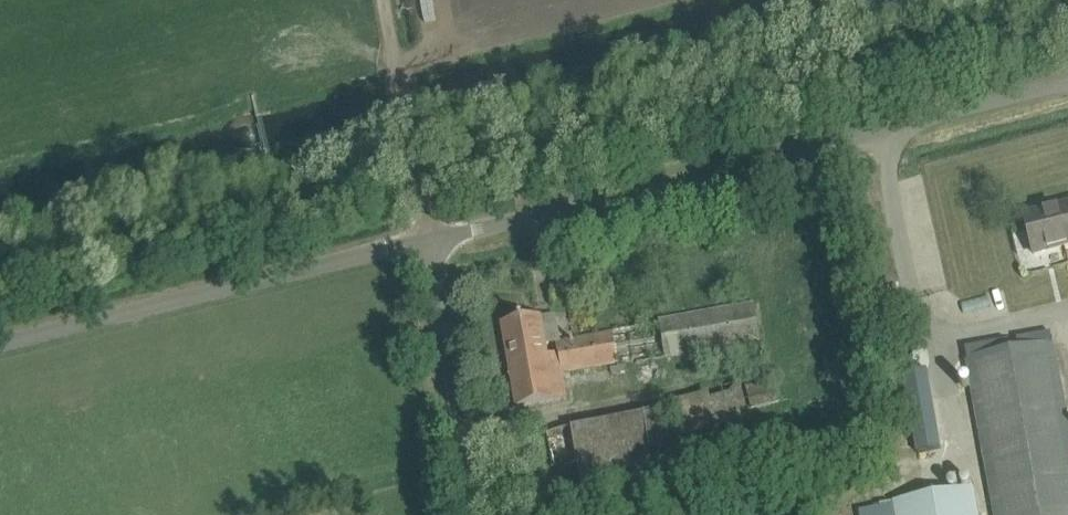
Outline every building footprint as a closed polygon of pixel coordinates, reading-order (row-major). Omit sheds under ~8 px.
[(1024,215),(1034,256),(1067,247),(1067,205),(1024,215)] [(659,321),(665,358),(691,353),(692,362),(760,350),(758,343),(761,342),(754,304),(659,321)] [(563,374),(558,353),(548,355),(541,316),(502,323),(517,407),(567,399),(563,374)] [(613,332),(556,342),(558,353),(563,374),(618,364),(613,332)] [(1055,343),(1053,343),(1051,332),(1017,338),(1019,350),(1010,351),(1008,340),(984,344),(966,348),(968,359),(997,514),(1067,514),(1067,414),(1055,343)] [(774,381),(745,388),(751,410),(779,403),(774,381)] [(907,391),(910,411),(932,407),(929,387),(907,391)] [(571,429),(546,433),(552,467),(577,463),(571,429)] [(859,511),(859,514),(980,514),(974,486),(893,501),(893,504),(892,505),(859,511)]
